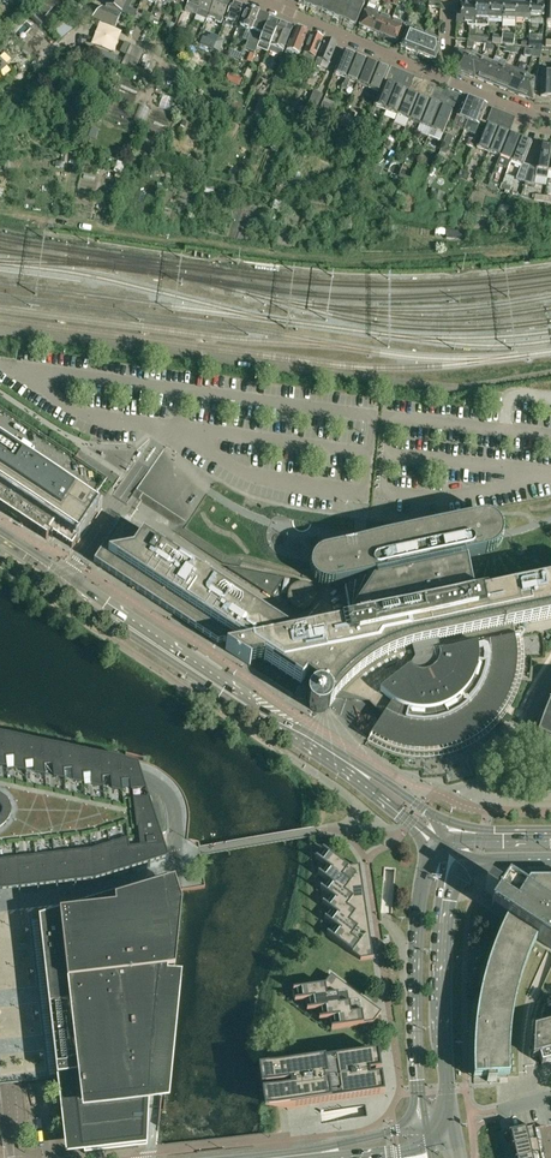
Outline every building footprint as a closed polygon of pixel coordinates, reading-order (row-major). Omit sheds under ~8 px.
[(33,7),(44,18),(60,1),(59,0),(40,0),(33,7)] [(107,6),(120,12),(120,10),(121,10),(125,0),(109,0),(107,4),(108,4),(107,6)] [(137,11),(130,8),(133,0),(127,0),(122,12),(134,18),(137,11)] [(196,16),(203,0),(189,0),(185,11),(196,16)] [(209,17),(216,0),(203,0),(196,16),(207,20),(208,17),(209,17)] [(230,2),(226,0),(216,0),(209,17),(216,20),(215,22),(221,24),(223,19),(230,2)] [(299,3),(313,9),(316,0),(300,0),(299,3)] [(313,9),(327,14),(333,0),(316,0),(313,9)] [(327,14),(341,20),(349,0),(333,0),(327,14)] [(364,5),(358,2),(358,0),(349,0),(341,20),(355,26),(364,5)] [(437,0),(436,0),(429,0),(428,15),(433,15),(434,7),(441,8),(441,0),(437,0)] [(475,4),(474,19),(475,19),(475,24),(475,27),(476,27),(476,26),(488,27),(488,20),(489,0),(478,0),(475,0),(475,4)] [(488,20),(502,20),(503,1),(489,0),(488,20)] [(544,0),(530,0),(529,2),(530,2),(529,17),(530,17),(543,17),(544,0)] [(502,20),(515,20),(516,1),(503,1),(502,20)] [(530,2),(529,2),(516,1),(515,20),(529,21),(530,17),(529,17),(530,2)] [(233,23),(237,25),(244,7),(232,2),(223,25),(231,28),(233,23)] [(15,12),(19,16),(27,8),(22,4),(15,12)] [(457,14),(456,23),(467,23),(467,26),(469,27),(469,34),(468,40),(475,41),(475,35),(476,35),(475,27),(475,24),(475,19),(474,19),(475,4),(461,4),(461,14),(457,14)] [(118,15),(120,12),(107,6),(106,10),(102,9),(92,19),(115,28),(120,16),(118,15)] [(247,9),(240,27),(246,30),(242,39),(248,41),(249,38),(259,14),(247,9)] [(134,19),(148,23),(151,15),(143,12),(143,13),(137,10),(134,19)] [(366,10),(359,27),(372,32),(379,15),(366,10)] [(19,16),(15,12),(7,19),(12,24),(19,16)] [(270,18),(259,14),(249,38),(259,42),(270,18)] [(372,32),(384,37),(391,20),(379,15),(372,32)] [(54,29),(62,40),(81,25),(80,23),(67,18),(54,29)] [(280,22),(270,18),(259,42),(257,48),(268,53),(268,51),(280,22)] [(398,43),(405,25),(391,20),(384,37),(398,43)] [(168,22),(166,29),(172,31),(175,25),(168,22)] [(293,27),(280,22),(268,51),(281,57),(293,27)] [(416,27),(413,33),(407,31),(400,48),(406,51),(405,51),(410,53),(418,56),(421,46),(421,45),(425,37),(424,37),(417,34),(420,28),(416,27)] [(187,38),(189,33),(189,32),(188,32),(189,31),(182,28),(179,35),(187,38)] [(296,28),(286,51),(284,56),(283,57),(283,58),(283,59),(283,60),(284,61),(284,62),(285,63),(286,63),(287,63),(288,63),(289,63),(290,62),(291,61),(292,60),(292,59),(292,58),(291,57),(293,53),(299,56),(308,33),(296,28)] [(426,32),(424,37),(425,37),(421,45),(421,46),(418,56),(424,58),(424,59),(429,61),(429,60),(435,62),(438,52),(439,43),(432,40),(434,35),(426,32)] [(312,65),(323,39),(311,34),(304,52),(301,60),(312,65)] [(502,36),(501,36),(501,45),(513,46),(515,35),(502,34),(502,36)] [(542,48),(542,41),(542,35),(529,34),(529,41),(528,41),(528,47),(528,48),(532,48),(533,48),(533,47),(542,48)] [(493,35),(491,43),(501,45),(501,36),(493,35)] [(203,37),(200,44),(213,49),(216,43),(203,37)] [(224,41),(218,38),(216,43),(213,49),(220,52),(224,41)] [(330,64),(329,63),(337,45),(325,40),(317,58),(313,68),(316,69),(317,67),(320,67),(328,70),(330,64)] [(135,71),(135,70),(145,52),(125,42),(120,52),(126,54),(124,59),(115,56),(113,61),(121,64),(135,71)] [(541,59),(542,49),(542,48),(533,47),(533,48),(532,48),(532,50),(531,57),(531,58),(541,59)] [(242,54),(229,49),(227,55),(240,59),(242,54)] [(454,71),(463,74),(471,53),(464,52),(464,54),(455,50),(454,71)] [(474,79),(475,76),(483,56),(482,58),(476,56),(477,53),(472,51),(471,53),(463,74),(474,79)] [(343,52),(334,74),(346,79),(355,57),(343,52)] [(475,76),(485,81),(492,62),(487,60),(488,58),(483,56),(475,76)] [(350,81),(357,84),(366,61),(355,57),(346,79),(342,88),(346,90),(350,81)] [(357,84),(368,88),(378,66),(366,61),(357,84)] [(485,81),(496,85),(505,65),(499,62),(499,65),(492,62),(485,81)] [(496,85),(507,90),(515,72),(515,71),(516,69),(505,65),(496,85)] [(368,88),(379,93),(380,93),(384,83),(384,84),(390,71),(378,66),(368,88)] [(507,90),(518,94),(526,76),(525,76),(526,73),(516,69),(515,71),(515,72),(507,90)] [(406,73),(399,70),(396,77),(403,80),(406,73)] [(541,92),(541,96),(550,97),(550,72),(542,71),(541,92)] [(243,79),(237,77),(228,73),(226,81),(240,86),(243,79)] [(532,100),(532,92),(534,79),(526,76),(518,94),(519,94),(532,100)] [(400,87),(403,80),(396,77),(394,84),(400,87)] [(428,82),(421,80),(419,86),(425,89),(428,82)] [(373,106),(386,111),(395,88),(384,84),(384,83),(380,93),(379,93),(373,106)] [(422,96),(425,89),(419,86),(416,93),(422,96)] [(386,111),(397,115),(406,93),(395,88),(386,111)] [(450,91),(444,89),(441,95),(448,98),(450,91)] [(323,94),(314,91),(307,109),(304,115),(313,118),(323,94)] [(397,115),(408,120),(418,97),(406,93),(397,115)] [(445,105),(448,98),(441,95),(438,102),(445,105)] [(408,120),(420,125),(429,102),(418,97),(408,120)] [(465,97),(457,117),(453,126),(464,130),(464,131),(476,102),(465,97)] [(240,116),(244,106),(232,102),(229,111),(240,116)] [(420,125),(431,129),(440,107),(429,102),(420,125)] [(479,126),(487,106),(476,102),(464,131),(464,130),(461,137),(467,139),(473,123),(479,126)] [(317,116),(329,121),(331,115),(326,114),(329,105),(322,103),(317,116)] [(440,140),(452,111),(440,107),(431,129),(429,136),(440,140)] [(507,114),(501,112),(498,118),(504,121),(507,114)] [(340,125),(349,129),(353,119),(344,115),(342,120),(340,125)] [(362,117),(358,128),(363,130),(367,119),(368,117),(362,115),(362,117)] [(331,122),(340,125),(342,120),(333,116),(331,122)] [(501,128),(504,121),(498,118),(495,125),(501,128)] [(486,125),(477,146),(476,148),(488,152),(497,130),(486,125)] [(353,131),(352,133),(361,137),(363,131),(357,129),(354,128),(353,131)] [(488,152),(499,157),(496,164),(497,164),(508,134),(497,130),(488,152)] [(440,152),(438,157),(444,159),(454,137),(447,134),(440,152)] [(497,164),(508,169),(520,139),(508,134),(497,164)] [(511,162),(521,166),(517,178),(526,181),(530,166),(523,164),(531,144),(520,139),(508,169),(511,162)] [(536,168),(530,166),(526,181),(534,183),(535,177),(547,178),(548,172),(550,153),(550,148),(540,146),(536,168)] [(506,174),(502,184),(510,186),(514,178),(506,174)] [(499,186),(497,185),(489,182),(489,183),(487,188),(497,191),(499,186)] [(500,189),(505,191),(509,192),(511,187),(510,186),(502,184),(500,189)] [(440,230),(440,238),(451,239),(451,230),(440,230)] [(24,459),(0,443),(0,509),(46,539),(50,533),(71,548),(88,522),(98,507),(68,488),(72,481),(28,452),(24,459)] [(326,549),(323,550),(319,552),(317,554),(314,556),(313,559),(312,563),(311,566),(311,570),(312,573),(313,576),(315,579),(317,582),(320,584),(323,585),(327,586),(330,586),(334,586),(372,578),(373,582),(345,588),(352,623),(294,635),(120,521),(93,562),(217,643),(224,642),(233,648),(225,650),(249,665),(250,664),(249,663),(263,660),(301,685),(305,679),(314,686),(309,694),(308,697),(308,698),(307,701),(308,703),(308,704),(309,706),(310,708),(312,710),(314,711),(316,712),(319,712),(323,712),(325,711),(327,710),(329,707),(335,698),(340,693),(369,702),(375,708),(384,716),(369,739),(392,750),(417,755),(436,754),(454,749),(466,744),(477,738),(495,723),(507,707),(515,688),(519,672),(520,661),(520,648),(518,637),(502,640),(500,629),(550,618),(550,581),(478,597),(472,598),(471,593),(472,593),(465,559),(489,554),(492,552),(495,551),(498,548),(501,545),(502,542),(503,539),(504,535),(503,531),(502,528),(500,525),(498,522),(495,519),(492,518),(488,517),(485,516),(481,517),(443,525),(391,536),(365,541),(361,542),(326,549)] [(546,710),(544,716),(540,716),(534,733),(550,741),(550,699),(546,710)] [(68,1078),(77,1152),(77,1155),(147,1147),(157,1146),(157,1144),(177,945),(183,889),(187,839),(189,818),(188,806),(183,792),(171,778),(156,768),(145,765),(0,734),(0,1085),(21,1083),(68,1078)] [(282,990),(278,995),(281,1067),(284,1091),(288,1117),(365,1105),(368,1124),(374,1120),(380,1116),(385,1111),(390,1104),(394,1097),(396,1089),(397,1082),(373,923),(380,913),(384,868),(396,869),(395,864),(394,859),(392,855),(389,851),(386,847),(382,844),(377,842),(374,841),(371,840),(367,840),(364,840),(361,841),(358,843),(355,845),(352,848),(351,851),(349,854),(351,867),(362,940),(362,943),(365,960),(360,961),(326,936),(318,937),(324,978),(373,1017),(375,1018),(377,1020),(374,1024),(332,1030),(330,1033),(322,984),(282,990)] [(362,886),(361,881),(359,866),(347,868),(322,849),(314,858),(324,865),(358,891),(362,886)] [(364,901),(364,896),(362,886),(358,891),(324,865),(316,873),(326,881),(361,906),(364,901)] [(367,916),(366,911),(364,901),(361,906),(326,881),(318,888),(328,896),(363,921),(367,916)] [(529,881),(522,892),(507,883),(501,892),(489,884),(484,891),(496,899),(490,909),(506,919),(501,929),(496,942),(490,956),(485,972),(481,987),(478,1003),(475,1019),(474,1035),(473,1051),(473,1067),(473,1079),(476,1079),(487,1078),(487,1082),(496,1082),(496,1078),(509,1077),(509,1066),(509,1052),(510,1038),(511,1024),(514,1010),(517,996),(520,982),(525,968),(530,955),(537,939),(550,949),(550,881),(529,881)] [(369,931),(368,927),(367,916),(363,921),(328,896),(321,903),(330,911),(331,911),(365,936),(369,931)] [(371,946),(370,942),(369,931),(365,936),(331,911),(330,911),(323,919),(333,926),(367,951),(371,946)] [(373,958),(371,946),(367,951),(333,926),(326,935),(361,960),(373,958)] [(371,1006),(368,1003),(359,997),(360,1003),(319,1009),(320,1020),(331,1018),(372,1012),(371,1006)] [(381,1013),(371,1006),(372,1012),(331,1018),(333,1029),(373,1023),(381,1013)] [(534,1029),(532,1058),(539,1056),(541,1065),(550,1062),(550,1024),(534,1029)] [(525,1130),(508,1134),(508,1135),(510,1135),(513,1147),(511,1147),(511,1148),(528,1144),(525,1130)] [(511,1148),(513,1148),(515,1157),(528,1157),(531,1157),(528,1144),(511,1148)]
